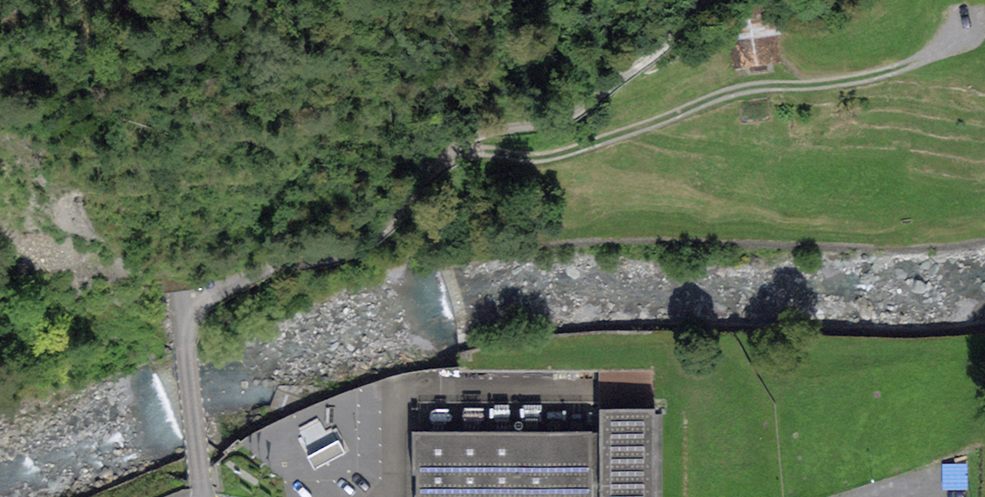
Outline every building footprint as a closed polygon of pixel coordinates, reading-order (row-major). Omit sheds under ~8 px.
[(782,44),(736,49),(739,74),(785,69),(782,44)] [(411,438),(411,496),(657,496),(656,418),(599,418),(599,436),(411,438)]
